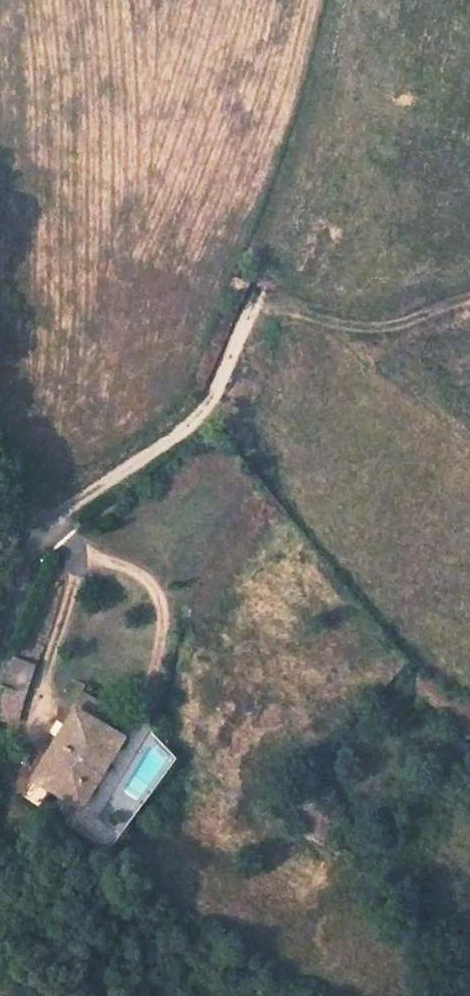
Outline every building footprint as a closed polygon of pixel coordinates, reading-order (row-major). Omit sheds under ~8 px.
[(1,690),(0,695),(0,717),(15,721),(22,695),(1,690)] [(125,737),(75,707),(34,775),(84,804),(125,737)]
